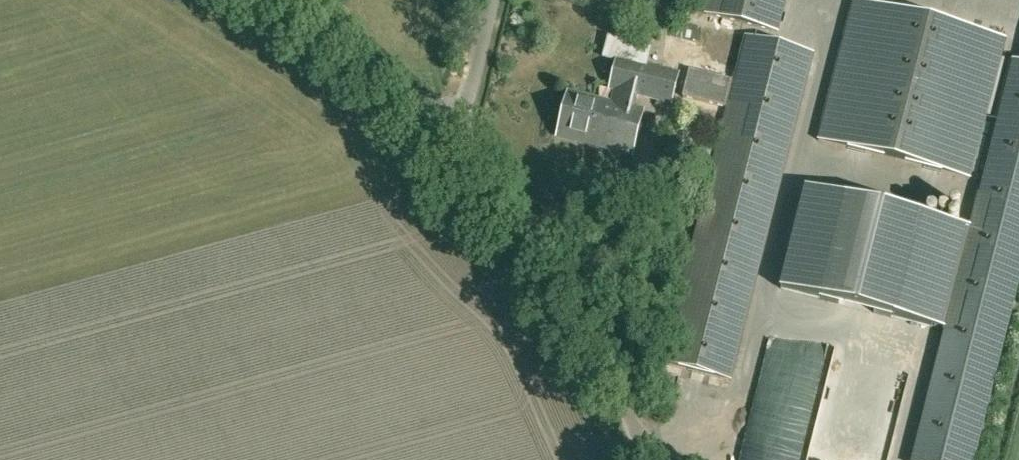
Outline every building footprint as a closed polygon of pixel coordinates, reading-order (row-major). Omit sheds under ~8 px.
[(776,31),(783,0),(708,0),(705,12),(776,31)] [(816,141),(970,179),(1005,37),(855,0),(851,0),(816,141)] [(660,371),(727,388),(812,53),(745,36),(660,371)] [(568,90),(568,92),(557,136),(632,155),(643,111),(634,109),(638,95),(671,103),(678,76),(615,60),(608,91),(612,92),(610,101),(568,90)] [(1012,60),(913,459),(974,459),(1018,279),(1018,62),(1012,60)] [(725,108),(732,82),(689,71),(682,98),(725,108)] [(687,172),(702,175),(706,149),(691,147),(687,172)] [(803,188),(778,289),(944,331),(970,230),(803,188)]
